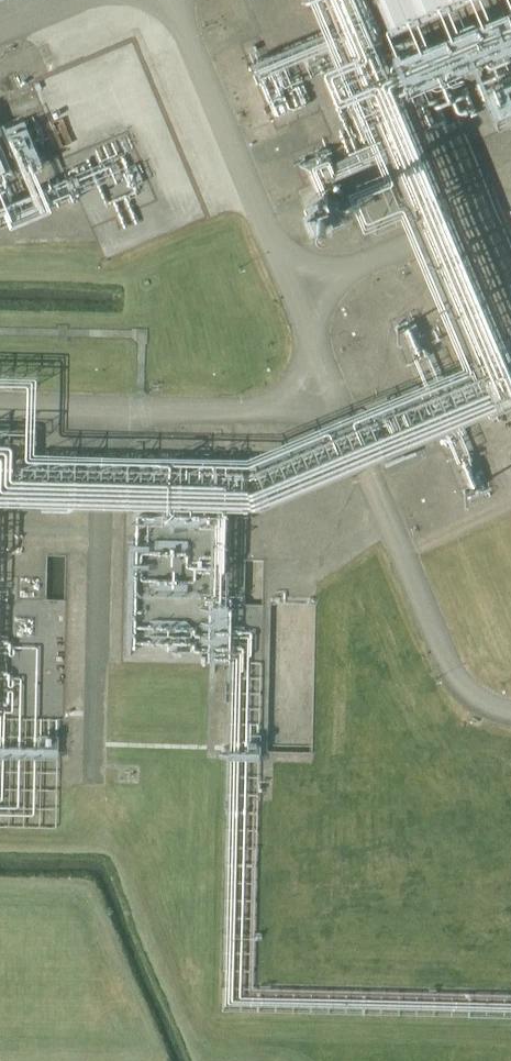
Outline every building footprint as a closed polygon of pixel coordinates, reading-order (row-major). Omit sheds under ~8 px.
[(359,217),(343,185),(317,198),(333,230),(359,217)]
